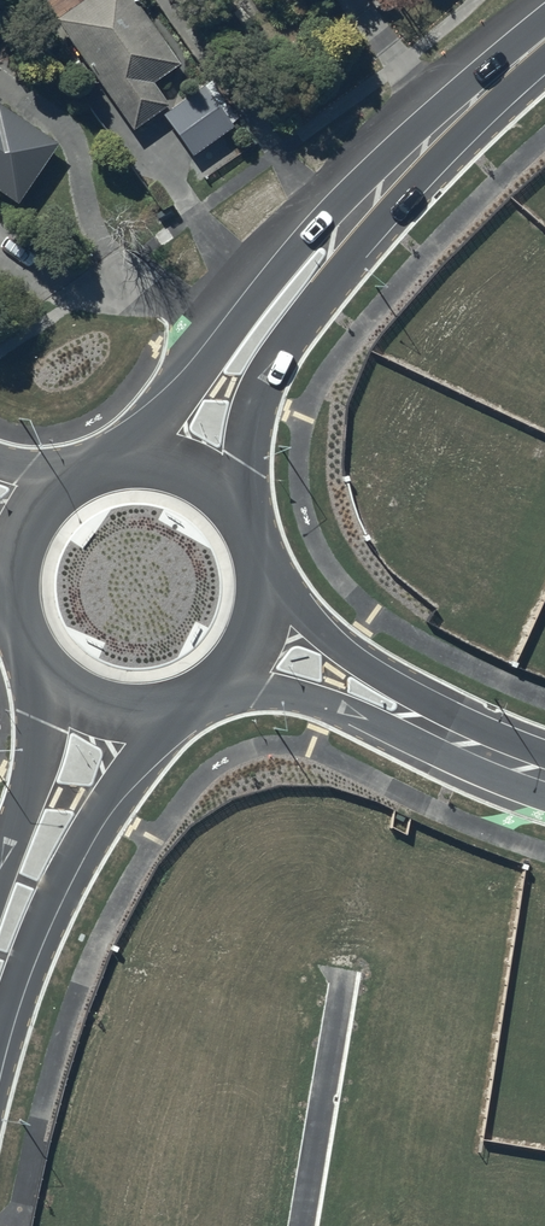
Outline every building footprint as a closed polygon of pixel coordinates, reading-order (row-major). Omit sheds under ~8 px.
[(135,0),(76,0),(52,16),(130,126),(165,102),(149,79),(177,60),(135,0)] [(239,122),(209,80),(161,112),(191,155),(239,122)] [(15,200),(55,142),(0,104),(0,190),(15,200)]
